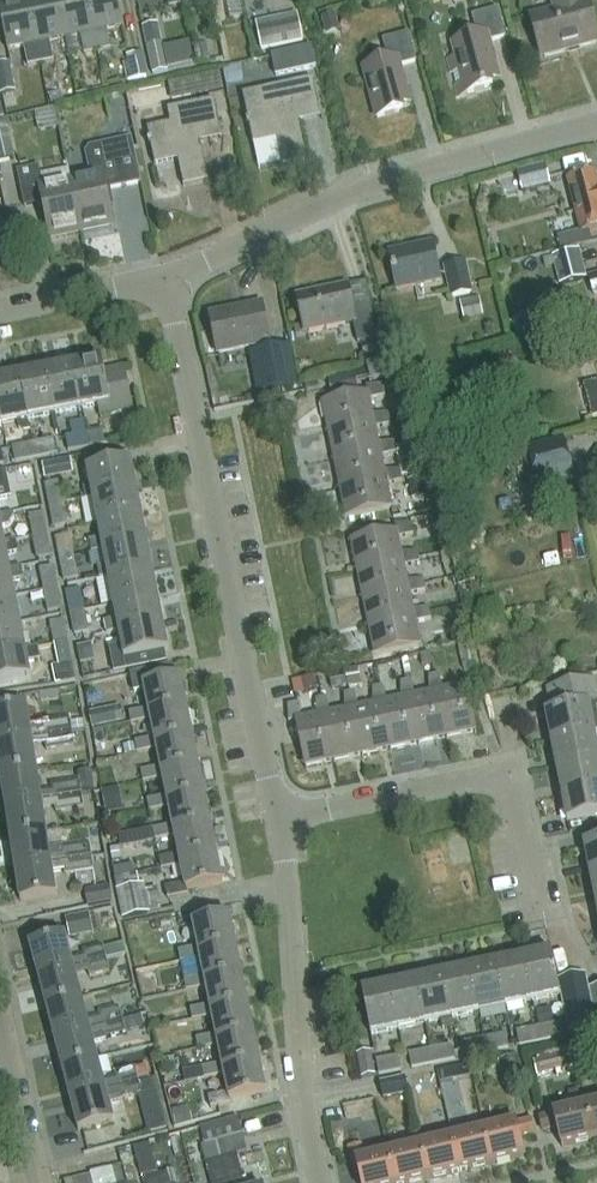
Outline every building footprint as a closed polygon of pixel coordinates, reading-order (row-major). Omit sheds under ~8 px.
[(29,2),(42,64),(56,61),(51,41),(66,38),(58,0),(40,0),(29,2)] [(99,52),(87,0),(58,0),(66,38),(82,34),(87,54),(99,52)] [(99,52),(112,49),(108,29),(124,26),(118,0),(87,0),(99,52)] [(183,0),(169,0),(171,9),(184,7),(183,0)] [(533,15),(544,58),(596,43),(585,2),(584,2),(583,0),(551,0),(553,9),(533,15)] [(29,2),(0,9),(0,12),(9,51),(26,47),(30,67),(42,64),(29,2)] [(472,17),(478,39),(453,45),(457,59),(450,61),(459,97),(493,88),(492,84),(500,81),(489,41),(505,37),(498,10),(472,17)] [(336,15),(321,19),(326,36),(340,32),(336,15)] [(298,18),(257,26),(262,50),(303,41),(298,18)] [(383,41),(388,62),(363,69),(377,119),(402,112),(401,106),(410,103),(400,67),(415,63),(408,34),(383,41)] [(161,44),(147,47),(153,75),(167,72),(161,44)] [(210,61),(207,45),(194,48),(197,64),(210,61)] [(312,50),(270,59),(275,80),(316,71),(312,50)] [(148,76),(143,53),(127,57),(128,62),(123,63),(127,81),(148,76)] [(0,66),(0,85),(2,95),(16,92),(10,64),(0,66)] [(224,69),(227,84),(243,81),(240,66),(224,69)] [(194,79),(198,95),(222,90),(219,74),(194,79)] [(312,80),(242,94),(252,145),(277,140),(282,165),(306,160),(297,113),(317,108),(312,80)] [(173,101),(169,83),(129,92),(133,109),(173,101)] [(62,94),(49,96),(51,105),(63,102),(62,94)] [(170,124),(146,129),(153,166),(177,161),(183,187),(208,182),(198,133),(219,129),(213,101),(168,111),(170,124)] [(14,161),(6,123),(0,124),(0,163),(14,161)] [(92,179),(70,184),(80,235),(114,228),(106,191),(142,184),(135,149),(105,155),(104,146),(91,149),(87,155),(92,179)] [(523,191),(549,184),(544,166),(518,173),(523,191)] [(80,235),(70,184),(42,190),(37,169),(17,173),(24,208),(44,204),(51,240),(80,235)] [(519,188),(515,172),(495,177),(499,193),(519,188)] [(596,228),(596,184),(594,173),(567,180),(581,233),(589,231),(596,228)] [(581,233),(557,239),(560,251),(592,242),(589,231),(581,233)] [(443,281),(435,246),(390,256),(397,291),(443,281)] [(576,250),(552,256),(559,284),(583,278),(576,250)] [(473,293),(467,263),(447,267),(453,297),(473,293)] [(589,277),(593,296),(596,295),(596,275),(589,277)] [(352,309),(348,288),(299,298),(306,334),(353,324),(357,343),(377,339),(370,306),(352,309)] [(483,312),(480,298),(461,302),(464,316),(483,312)] [(262,305),(241,310),(230,312),(210,316),(218,354),(254,347),(255,353),(250,354),(258,393),(297,385),(289,346),(271,350),(262,305)] [(535,323),(525,311),(510,323),(520,335),(535,323)] [(378,353),(376,343),(364,346),(366,356),(378,353)] [(393,375),(389,360),(367,365),(371,381),(393,375)] [(120,404),(131,402),(125,370),(104,374),(102,361),(74,366),(82,411),(98,408),(100,418),(122,414),(120,404)] [(82,411),(74,366),(47,371),(55,416),(82,411)] [(20,376),(29,421),(55,416),(47,371),(20,376)] [(358,391),(355,375),(328,380),(332,397),(358,391)] [(29,421),(20,376),(0,380),(0,416),(2,426),(17,423),(18,429),(24,433),(31,431),(29,421)] [(585,386),(593,417),(596,416),(596,383),(585,386)] [(327,432),(373,423),(371,415),(369,400),(384,397),(382,387),(365,387),(367,394),(321,403),(327,432)] [(371,415),(373,423),(327,432),(333,460),(380,451),(378,443),(375,428),(390,424),(388,415),(371,415)] [(108,432),(87,436),(89,448),(111,444),(108,432)] [(68,452),(89,448),(87,436),(65,440),(68,452)] [(36,459),(57,455),(54,441),(33,446),(36,459)] [(573,478),(562,441),(529,450),(538,487),(573,478)] [(378,443),(380,451),(333,460),(338,488),(385,479),(384,470),(381,456),(396,453),(394,443),(378,443)] [(14,463),(36,459),(33,446),(11,450),(14,463)] [(70,461),(41,466),(43,479),(72,474),(70,461)] [(86,501),(94,500),(138,491),(133,463),(88,471),(92,488),(84,490),(86,501)] [(384,470),(385,479),(338,488),(344,517),(391,508),(386,485),(402,481),(399,471),(384,470)] [(9,499),(4,473),(0,473),(0,501),(9,499)] [(412,499),(424,497),(420,480),(408,482),(412,499)] [(45,487),(48,508),(61,506),(57,484),(45,487)] [(94,500),(99,526),(143,517),(138,491),(94,500)] [(61,506),(48,508),(52,527),(65,525),(61,506)] [(9,527),(14,520),(13,514),(0,517),(0,529),(9,527)] [(32,539),(45,536),(42,515),(28,518),(32,539)] [(93,555),(104,553),(148,544),(143,517),(99,526),(101,541),(91,543),(93,555)] [(355,570),(402,560),(401,553),(398,537),(413,534),(411,525),(393,524),(395,532),(349,542),(355,570)] [(45,536),(32,539),(36,559),(49,557),(45,536)] [(55,540),(59,561),(72,559),(68,538),(55,540)] [(0,544),(0,572),(7,571),(5,557),(19,555),(17,541),(2,544),(0,544)] [(104,553),(107,568),(99,570),(101,581),(109,579),(149,571),(153,571),(148,544),(104,553)] [(401,553),(402,560),(355,570),(361,598),(408,588),(407,581),(403,566),(419,562),(417,554),(401,553)] [(72,559),(59,561),(63,582),(76,579),(72,559)] [(7,571),(0,572),(0,600),(12,598),(10,584),(24,581),(22,568),(7,571)] [(43,592),(56,590),(52,569),(39,571),(43,592)] [(153,571),(149,571),(109,579),(114,606),(149,599),(159,597),(153,571)] [(407,581),(408,588),(361,598),(367,626),(414,617),(413,609),(410,594),(425,591),(423,582),(407,581)] [(56,590),(43,592),(47,613),(60,611),(56,590)] [(70,615),(82,612),(79,591),(66,593),(70,615)] [(164,624),(159,597),(149,599),(114,606),(117,620),(103,623),(106,635),(119,633),(164,624)] [(0,600),(0,628),(17,624),(12,598),(0,600)] [(413,609),(414,617),(367,626),(373,655),(420,645),(415,623),(431,620),(429,610),(413,609)] [(82,612),(70,615),(74,637),(86,634),(82,612)] [(53,646),(66,643),(62,622),(49,625),(53,646)] [(22,651),(17,624),(0,628),(0,655),(22,651)] [(169,651),(164,624),(119,633),(124,660),(169,651)] [(471,637),(468,624),(454,628),(457,641),(471,637)] [(477,668),(471,639),(457,642),(463,670),(477,668)] [(70,665),(66,643),(53,646),(57,667),(70,665)] [(89,646),(76,648),(79,663),(91,660),(89,646)] [(22,651),(0,655),(0,684),(27,679),(24,663),(36,661),(34,649),(22,651)] [(128,712),(131,724),(150,720),(149,715),(186,707),(180,677),(174,678),(172,666),(131,674),(134,691),(144,689),(147,708),(128,712)] [(347,687),(361,684),(358,668),(348,670),(344,671),(347,687)] [(328,675),(332,691),(347,687),(343,672),(328,675)] [(428,693),(436,692),(446,739),(475,733),(465,686),(442,690),(439,675),(429,677),(428,693)] [(316,689),(314,677),(302,679),(304,691),(316,689)] [(551,741),(596,731),(596,709),(596,707),(596,693),(594,679),(548,689),(552,711),(545,713),(551,741)] [(399,699),(408,697),(418,745),(446,739),(436,692),(428,693),(414,696),(411,681),(400,683),(399,699)] [(371,705),(380,703),(390,751),(418,745),(408,697),(399,699),(386,702),(383,686),(372,689),(371,705)] [(342,711),(352,709),(362,757),(390,751),(380,703),(371,705),(358,708),(354,693),(343,695),(342,711)] [(314,717),(324,715),(334,763),(362,757),(352,709),(342,711),(328,714),(325,699),(315,701),(314,717)] [(324,715),(314,717),(300,720),(297,705),(289,707),(288,723),(295,722),(305,769),(334,763),(324,715)] [(125,723),(121,707),(89,714),(92,730),(125,723)] [(135,742),(138,753),(156,750),(154,744),(192,736),(186,707),(149,715),(150,720),(153,738),(135,742)] [(32,740),(44,738),(42,730),(30,732),(27,709),(0,714),(0,744),(32,740)] [(82,721),(71,723),(72,733),(84,731),(85,731),(83,721),(82,721)] [(44,739),(70,735),(68,723),(42,728),(42,730),(44,739)] [(551,741),(556,767),(596,758),(596,731),(551,741)] [(70,735),(44,739),(45,746),(46,752),(72,748),(70,735)] [(141,770),(143,782),(162,778),(160,773),(198,765),(192,736),(154,744),(156,750),(159,766),(141,770)] [(0,744),(0,769),(1,776),(36,771),(33,748),(45,746),(44,739),(44,738),(32,740),(0,744)] [(556,767),(562,794),(596,786),(596,758),(556,767)] [(165,795),(147,799),(149,810),(167,807),(166,802),(204,794),(198,765),(160,773),(162,778),(165,795)] [(76,769),(78,785),(51,789),(52,792),(53,801),(81,797),(80,796),(95,793),(91,766),(76,769)] [(101,769),(102,787),(118,786),(117,768),(101,769)] [(36,771),(1,776),(6,808),(53,801),(52,792),(40,794),(36,771)] [(562,794),(567,821),(596,815),(596,786),(562,794)] [(124,807),(120,787),(102,791),(106,811),(124,807)] [(173,837),(171,831),(209,823),(204,794),(166,802),(167,807),(171,826),(153,830),(155,841),(173,837)] [(81,797),(53,801),(54,809),(55,815),(83,810),(81,797)] [(53,801),(6,808),(11,839),(46,834),(42,811),(54,809),(53,801)] [(179,866),(178,860),(215,853),(209,823),(171,831),(173,837),(176,855),(159,859),(161,869),(179,866)] [(155,841),(153,830),(130,834),(133,845),(155,841)] [(46,834),(11,839),(16,870),(51,865),(49,855),(46,834)] [(589,871),(596,869),(596,841),(583,844),(589,871)] [(92,859),(90,844),(61,849),(61,854),(49,855),(51,865),(92,859)] [(110,849),(112,861),(121,860),(119,848),(110,849)] [(178,860),(179,866),(183,884),(165,888),(167,898),(186,894),(186,890),(221,882),(215,853),(178,860)] [(51,865),(52,874),(64,873),(65,877),(94,873),(92,859),(51,865)] [(51,865),(16,870),(20,902),(56,897),(52,874),(51,865)] [(589,871),(594,898),(596,897),(596,869),(589,871)] [(113,879),(116,890),(122,920),(151,914),(145,884),(139,885),(137,874),(113,879)] [(110,889),(85,894),(88,908),(111,904),(110,889)] [(89,915),(66,919),(70,938),(93,933),(89,915)] [(198,958),(198,954),(235,946),(228,916),(191,924),(196,946),(177,950),(179,962),(198,958)] [(28,949),(37,978),(71,969),(84,966),(82,958),(69,962),(62,939),(28,949)] [(235,946),(198,954),(198,958),(202,976),(183,980),(185,992),(205,988),(204,983),(241,975),(235,946)] [(84,967),(104,961),(101,949),(81,954),(82,958),(84,966),(84,967)] [(551,950),(523,956),(532,1001),(560,995),(551,950)] [(523,956),(496,962),(505,1007),(532,1001),(523,956)] [(104,961),(84,967),(87,975),(88,979),(108,974),(104,961)] [(479,1012),(505,1007),(496,962),(469,967),(479,1012)] [(84,966),(71,969),(37,978),(45,1008),(79,1000),(73,979),(87,975),(84,967),(84,966)] [(443,973),(452,1018),(453,1018),(479,1012),(469,967),(443,973)] [(425,1024),(441,1020),(442,1029),(454,1026),(453,1018),(452,1018),(443,973),(416,979),(425,1024)] [(241,975),(204,983),(205,988),(208,1005),(189,1009),(192,1021),(211,1017),(210,1012),(247,1004),(241,975)] [(585,976),(562,981),(571,1028),(595,1023),(585,976)] [(398,1029),(425,1024),(416,979),(389,984),(398,1029)] [(398,1029),(389,984),(363,990),(372,1035),(398,1029)] [(79,1000),(45,1008),(53,1040),(87,1031),(100,1028),(98,1019),(85,1022),(79,1000)] [(210,1012),(211,1017),(215,1035),(196,1039),(198,1050),(217,1046),(216,1041),(253,1033),(247,1004),(210,1012)] [(100,1028),(121,1023),(118,1011),(97,1016),(98,1019),(100,1028)] [(121,1023),(100,1028),(102,1036),(103,1041),(124,1035),(121,1023)] [(538,1027),(540,1038),(541,1041),(561,1037),(558,1023),(538,1027)] [(541,1041),(540,1038),(538,1027),(516,1032),(519,1046),(541,1041)] [(100,1028),(87,1031),(53,1040),(62,1070),(96,1061),(90,1039),(102,1036),(100,1028)] [(577,1033),(579,1043),(586,1041),(589,1055),(596,1053),(596,1028),(577,1033)] [(253,1033),(216,1041),(217,1046),(220,1064),(201,1067),(204,1079),(223,1075),(222,1070),(259,1062),(253,1033)] [(484,1038),(487,1051),(487,1052),(508,1047),(505,1034),(484,1038)] [(487,1052),(487,1051),(484,1038),(463,1043),(466,1056),(487,1052)] [(431,1050),(434,1063),(454,1059),(451,1046),(431,1050)] [(434,1063),(431,1050),(409,1054),(412,1068),(434,1063)] [(375,1076),(369,1052),(357,1055),(362,1078),(375,1076)] [(534,1062),(538,1077),(573,1068),(569,1053),(534,1062)] [(180,1067),(177,1056),(161,1060),(164,1071),(180,1067)] [(377,1061),(380,1075),(401,1071),(398,1057),(377,1061)] [(520,1076),(515,1057),(500,1061),(505,1080),(520,1076)] [(96,1061),(62,1070),(70,1101),(104,1092),(117,1089),(115,1084),(103,1087),(96,1061)] [(222,1070),(223,1075),(226,1093),(208,1097),(210,1108),(231,1104),(230,1100),(265,1092),(259,1062),(222,1070)] [(453,1069),(439,1072),(441,1084),(455,1081),(453,1069)] [(117,1089),(137,1084),(135,1075),(115,1080),(115,1084),(117,1089)] [(379,1083),(383,1099),(408,1094),(405,1078),(379,1083)] [(137,1084),(117,1089),(121,1105),(141,1100),(137,1084)] [(117,1089),(104,1092),(70,1101),(79,1133),(113,1124),(109,1109),(121,1106),(121,1105),(117,1089)] [(568,1098),(580,1096),(579,1090),(567,1093),(568,1098)] [(348,1102),(349,1114),(376,1113),(375,1101),(348,1102)] [(587,1104),(592,1127),(595,1139),(596,1138),(596,1102),(587,1104)] [(595,1139),(592,1127),(587,1104),(554,1112),(555,1114),(541,1117),(544,1131),(560,1127),(564,1146),(595,1139)] [(186,1109),(173,1112),(176,1126),(190,1123),(186,1109)] [(531,1121),(516,1125),(516,1123),(485,1130),(492,1163),(524,1156),(520,1135),(534,1132),(531,1121)] [(485,1130),(453,1137),(461,1171),(492,1163),(485,1130)] [(229,1182),(246,1178),(243,1167),(265,1161),(262,1148),(250,1151),(245,1136),(219,1143),(223,1159),(229,1182)] [(453,1137),(422,1144),(429,1178),(461,1171),(453,1137)] [(390,1152),(397,1182),(407,1182),(429,1178),(422,1144),(390,1152)] [(390,1152),(366,1157),(363,1145),(350,1148),(355,1167),(359,1166),(363,1182),(397,1182),(390,1152)] [(229,1182),(223,1159),(208,1163),(213,1182),(229,1182)] [(112,1167),(90,1173),(91,1178),(69,1182),(116,1182),(112,1167)] [(160,1175),(162,1182),(179,1182),(175,1171),(160,1175)] [(146,1182),(162,1182),(160,1175),(145,1179),(146,1182)]
